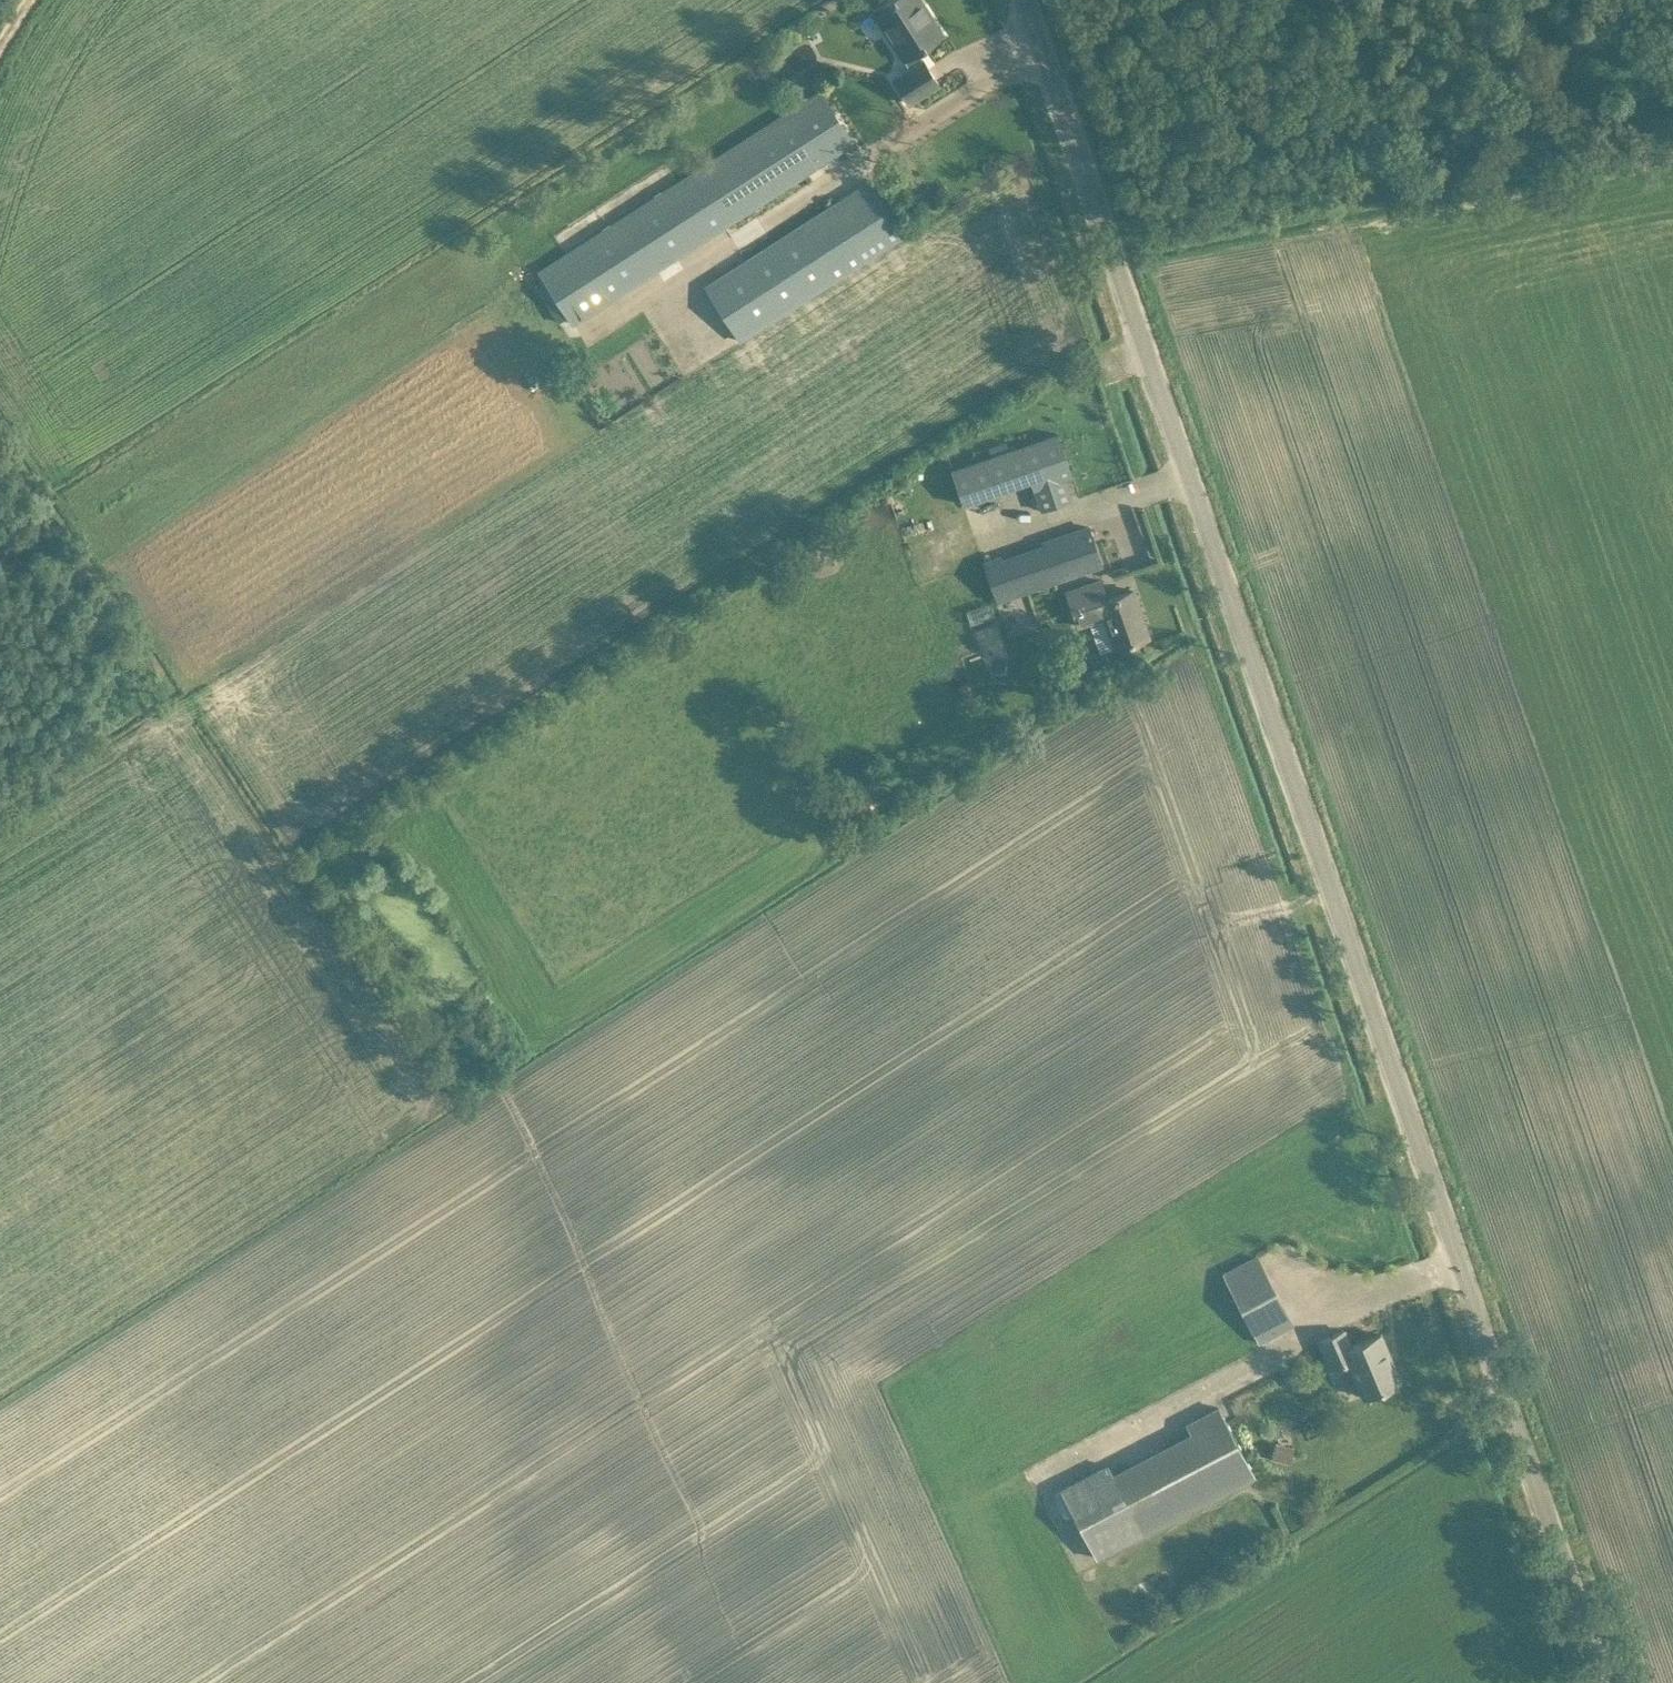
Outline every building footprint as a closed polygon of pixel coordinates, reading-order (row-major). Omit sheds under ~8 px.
[(907,66),(892,75),(909,102),(939,83),(924,59),(920,62),(914,52),(940,35),(922,7),(925,4),(922,0),(887,0),(870,11),(902,60),(903,59),(907,66)] [(539,270),(573,323),(854,143),(820,90),(539,270)] [(851,192),(706,285),(741,340),(886,247),(908,233),(873,178),(851,192)] [(963,504),(997,492),(985,457),(951,469),(963,504)] [(984,562),(997,600),(1014,594),(1012,589),(1025,584),(1027,590),(1102,564),(1089,526),(1043,542),(1044,545),(1002,560),(1001,556),(984,562)] [(1078,625),(1104,616),(1115,647),(1149,636),(1133,589),(1107,598),(1101,579),(1066,591),(1078,625)] [(1003,611),(1010,634),(1039,626),(1032,603),(1003,611)] [(1257,1256),(1223,1274),(1258,1341),(1292,1324),(1257,1256)] [(1320,1339),(1332,1368),(1350,1361),(1364,1395),(1401,1380),(1381,1333),(1351,1345),(1344,1329),(1320,1339)] [(1235,1436),(1220,1407),(1187,1424),(1191,1431),(1199,1448),(1215,1440),(1217,1445),(1235,1436)] [(1144,1532),(1109,1464),(1061,1489),(1096,1557),(1144,1532)]
